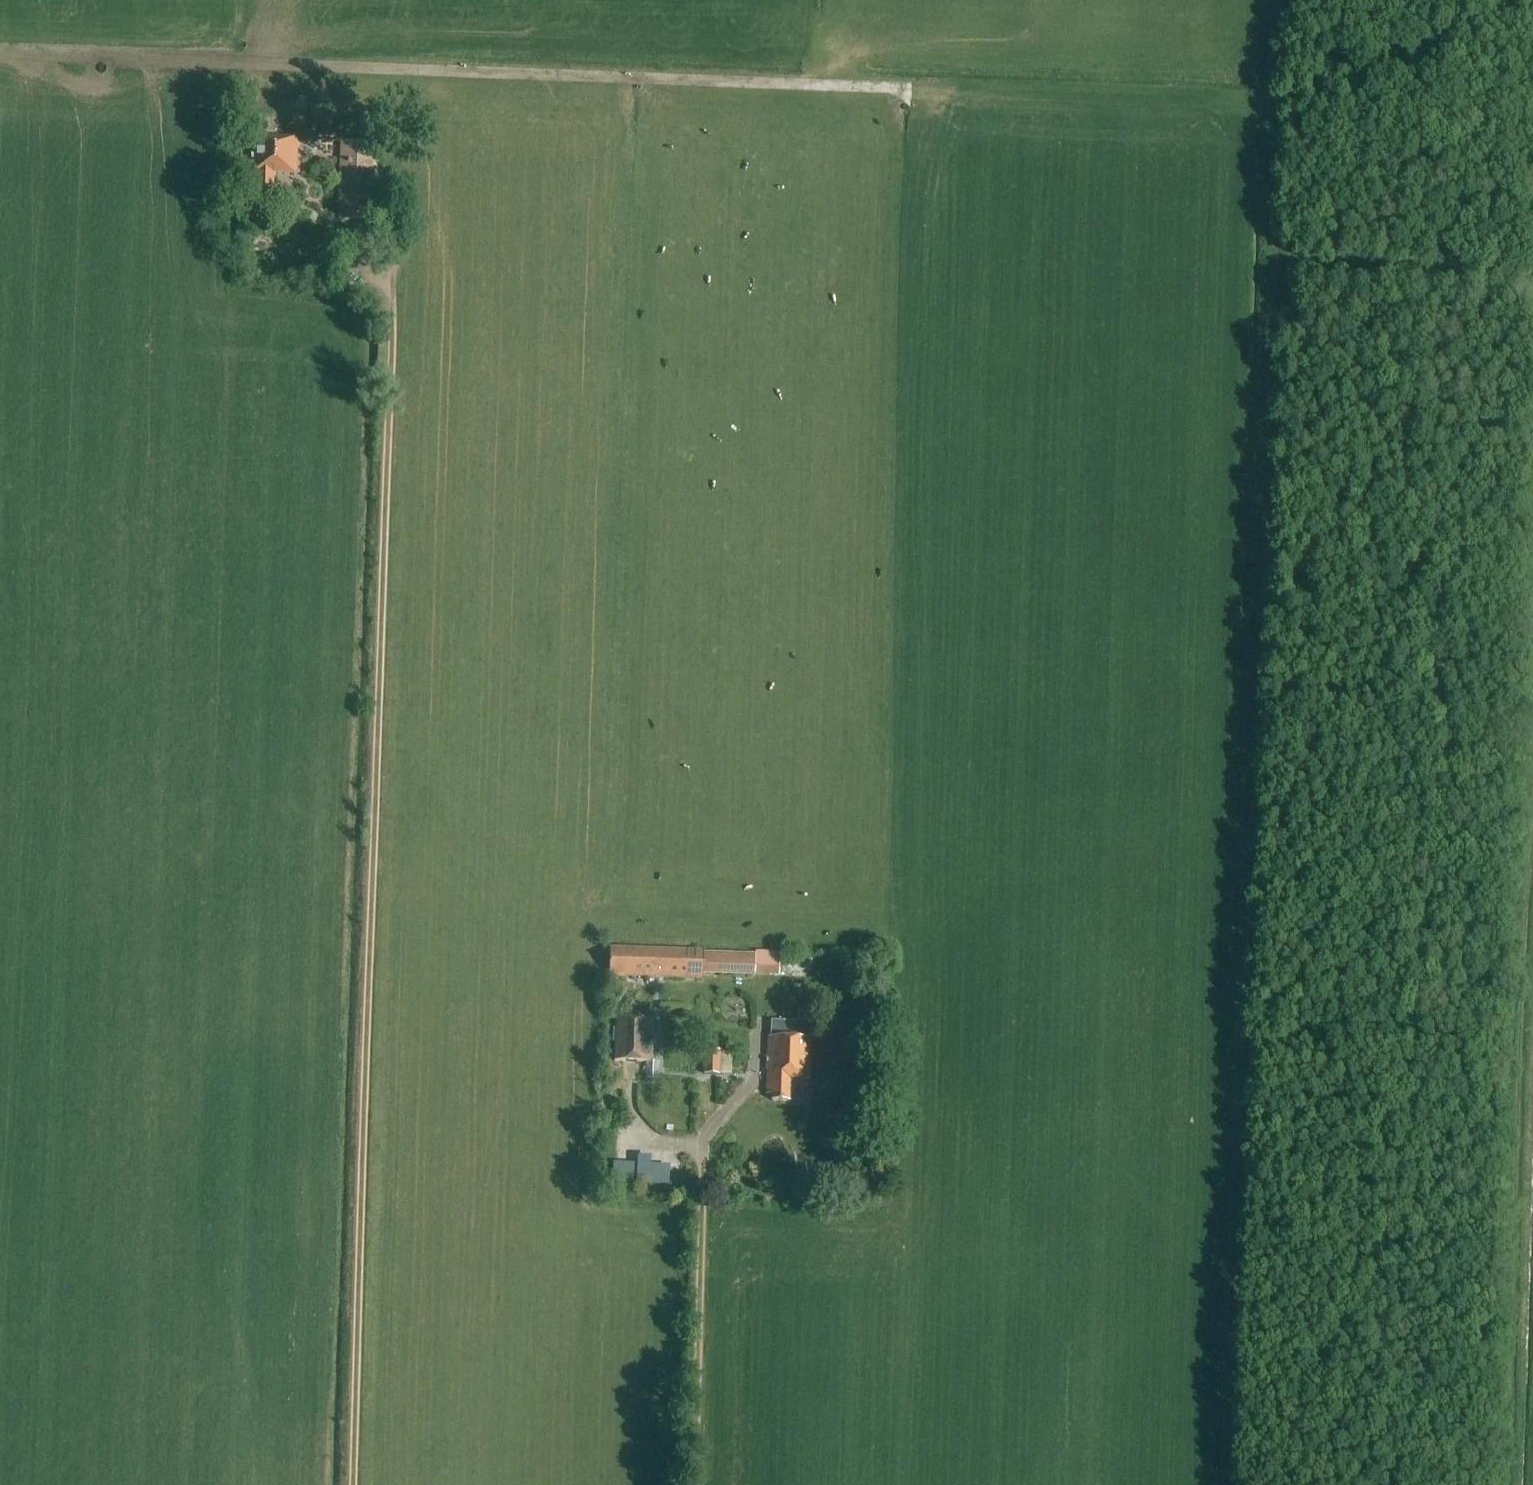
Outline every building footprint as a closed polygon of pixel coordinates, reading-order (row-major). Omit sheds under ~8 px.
[(257,193),(257,194),(272,194),(273,173),(296,174),(297,139),(267,138),(267,139),(253,139),(251,193),(257,193)] [(339,221),(371,222),(373,143),(341,141),(341,170),(339,221)] [(778,956),(755,955),(703,953),(703,951),(610,948),(609,977),(703,979),(703,974),(777,976),(778,956)] [(651,1063),(652,1021),(616,1019),(614,1061),(651,1063)] [(769,1021),(769,1038),(767,1095),(772,1095),(771,1101),(789,1102),(790,1080),(808,1080),(810,1022),(769,1021)] [(703,1049),(702,1074),(731,1076),(732,1051),(703,1049)] [(659,1080),(659,1063),(646,1063),(646,1080),(659,1080)] [(619,1181),(667,1183),(668,1162),(620,1161),(619,1181)]
